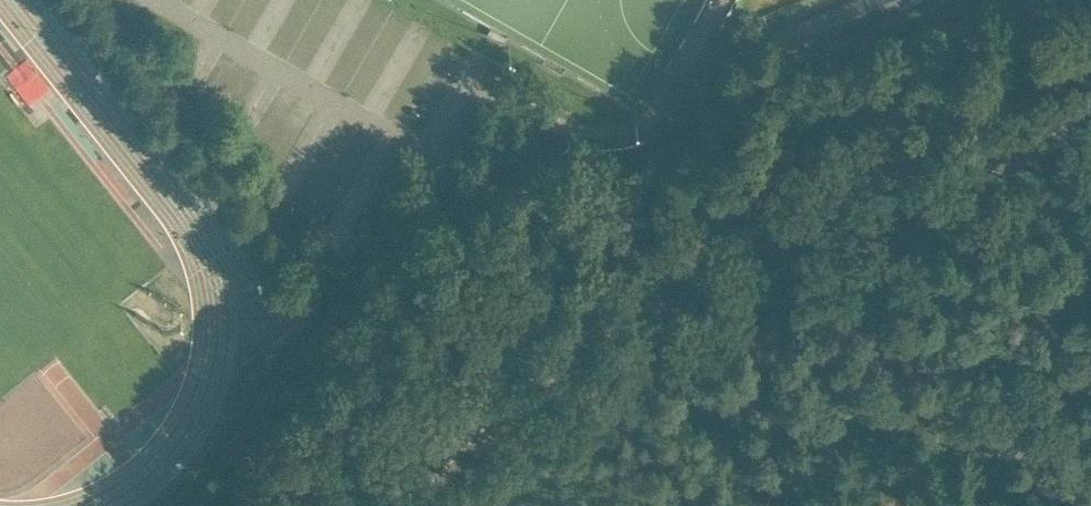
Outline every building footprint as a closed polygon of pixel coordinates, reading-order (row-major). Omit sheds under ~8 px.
[(773,34),(781,54),(871,17),(864,0),(856,0),(773,34)] [(873,9),(896,0),(869,0),(873,9)] [(24,71),(30,85),(50,77),(44,63),(24,71)]
